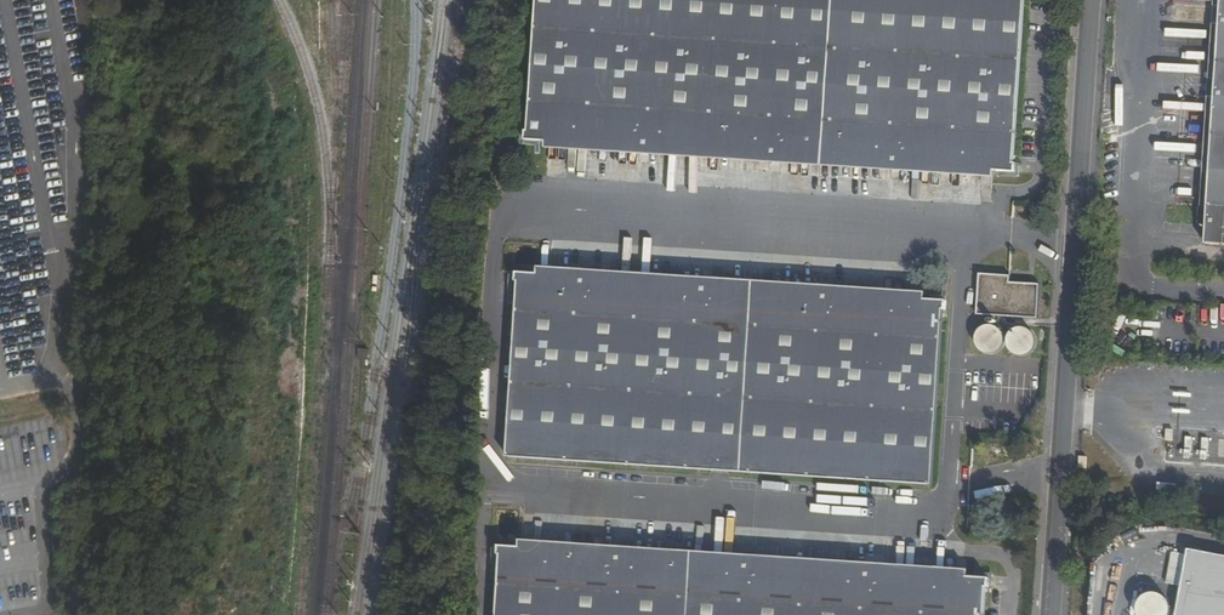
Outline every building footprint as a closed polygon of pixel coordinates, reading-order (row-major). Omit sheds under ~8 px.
[(995,163),(995,165),(1015,166),(1022,0),(535,0),(528,146),(549,147),(549,142),(995,163)] [(1223,243),(1223,0),(1220,0),(1206,242),(1223,243)] [(977,311),(1036,315),(1038,283),(1010,281),(1011,273),(979,271),(977,311)] [(536,285),(514,284),(513,295),(516,295),(506,461),(931,482),(941,308),(921,307),(921,309),(536,287),(536,285)] [(498,545),(497,554),(499,554),(495,614),(984,614),(986,587),(988,587),(989,577),(968,576),(968,569),(519,539),(518,546),(498,545)] [(1189,549),(1177,614),(1223,614),(1223,556),(1189,549)] [(1156,592),(1151,592),(1147,594),(1143,597),(1140,600),(1138,605),(1138,609),(1138,614),(1139,614),(1171,614),(1172,611),(1172,607),(1170,602),(1168,598),(1164,595),(1160,593),(1156,592)]
